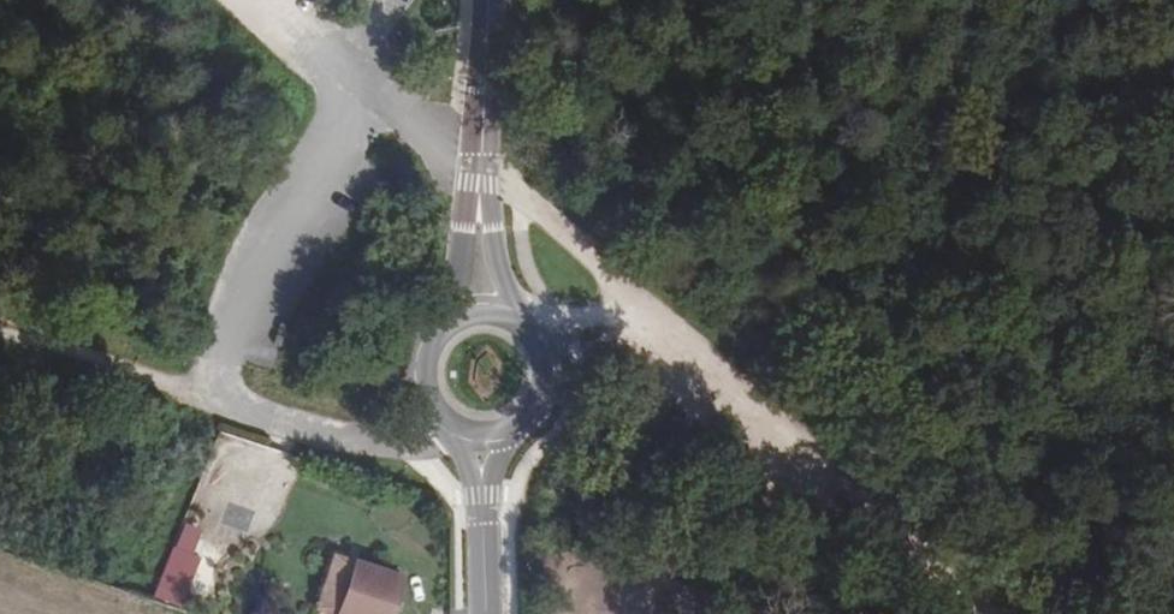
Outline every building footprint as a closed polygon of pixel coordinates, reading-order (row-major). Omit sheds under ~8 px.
[(184,598),(198,563),(172,552),(157,586),(184,598)] [(362,562),(343,613),(393,613),(405,575),(362,562)]
